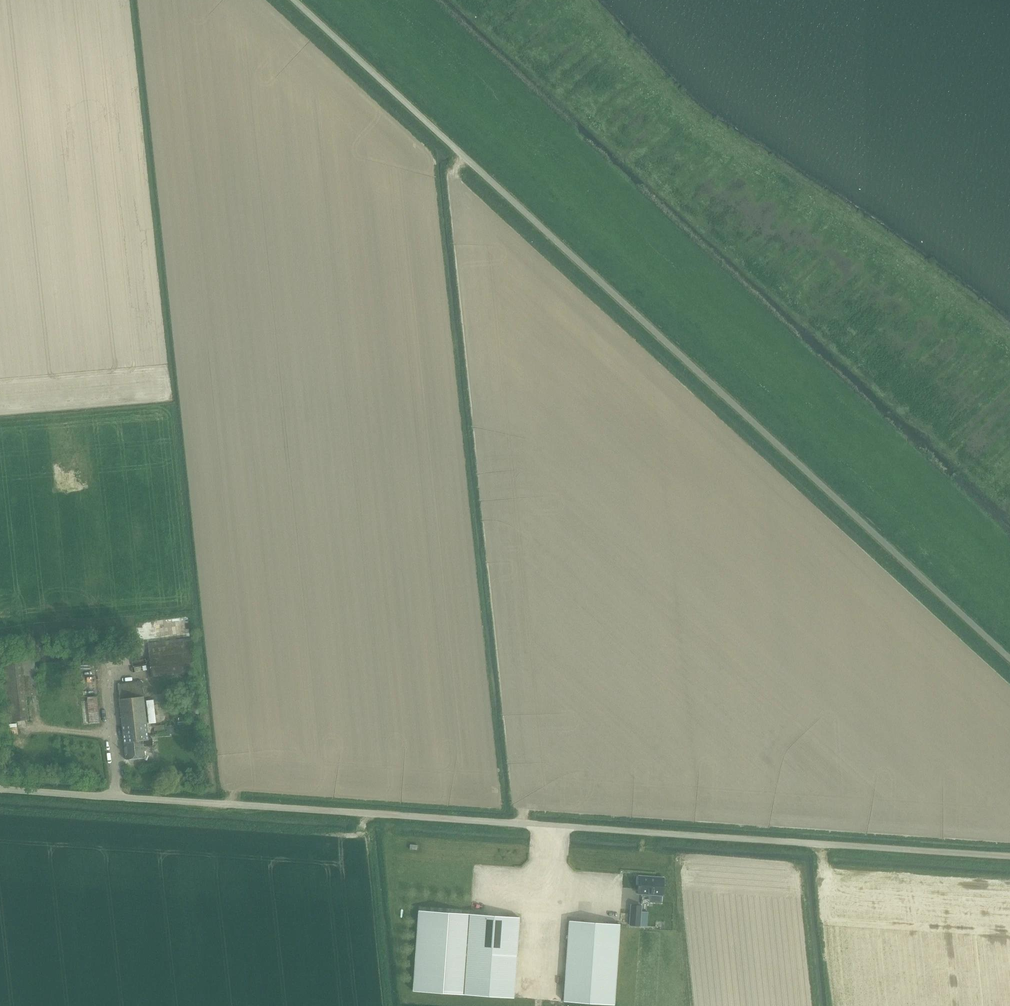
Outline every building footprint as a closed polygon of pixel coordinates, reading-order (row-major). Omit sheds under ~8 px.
[(152,677),(194,672),(190,638),(148,643),(152,677)] [(29,720),(22,656),(0,658),(0,677),(5,722),(29,720)] [(148,739),(143,696),(141,682),(118,684),(120,699),(126,760),(145,758),(144,747),(153,745),(152,738),(148,739)] [(84,725),(100,723),(97,696),(88,697),(87,701),(81,701),(84,725)] [(175,733),(174,725),(167,726),(168,734),(175,733)] [(638,877),(637,885),(639,885),(638,894),(642,894),(642,896),(650,897),(651,895),(662,895),(663,878),(640,876),(640,878),(638,877)] [(630,925),(640,926),(641,906),(631,905),(630,925)] [(468,915),(468,914),(418,911),(413,991),(463,995),(468,915)] [(463,995),(463,996),(514,998),(519,918),(468,915),(463,995)] [(569,920),(564,1001),(614,1003),(620,923),(569,920)]
